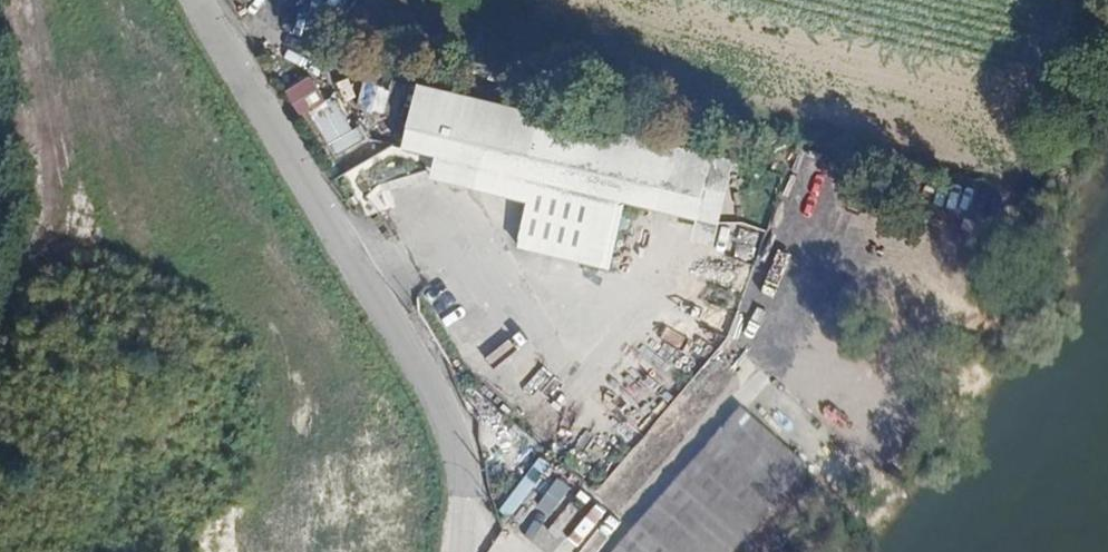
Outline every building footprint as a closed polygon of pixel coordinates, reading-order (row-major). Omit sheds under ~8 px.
[(722,193),(737,134),(441,65),(428,121),(452,127),(559,153),(647,174),(722,193)] [(310,74),(284,90),(300,117),(326,101),(310,74)] [(363,83),(342,97),(366,143),(399,127),(385,102),(378,107),(363,83)] [(559,153),(452,127),(445,155),(551,180),(559,153)] [(754,139),(737,134),(722,193),(741,197),(754,139)] [(632,237),(647,174),(559,153),(551,180),(541,216),(632,237)] [(693,239),(711,243),(715,224),(697,221),(693,239)] [(711,322),(677,294),(639,338),(688,385),(717,357),(705,345),(711,322)] [(523,412),(548,381),(512,350),(525,334),(482,298),(462,321),(467,342),(497,364),(485,381),(523,412)] [(703,429),(780,500),(835,438),(757,368),(703,429)] [(596,467),(657,399),(652,394),(646,400),(630,386),(574,448),(596,467)] [(658,551),(734,551),(780,500),(703,429),(622,520),(658,551)] [(500,509),(516,520),(553,468),(538,457),(500,509)] [(603,523),(588,516),(573,546),(585,551),(588,551),(603,523)] [(622,520),(593,551),(658,551),(622,520)]
